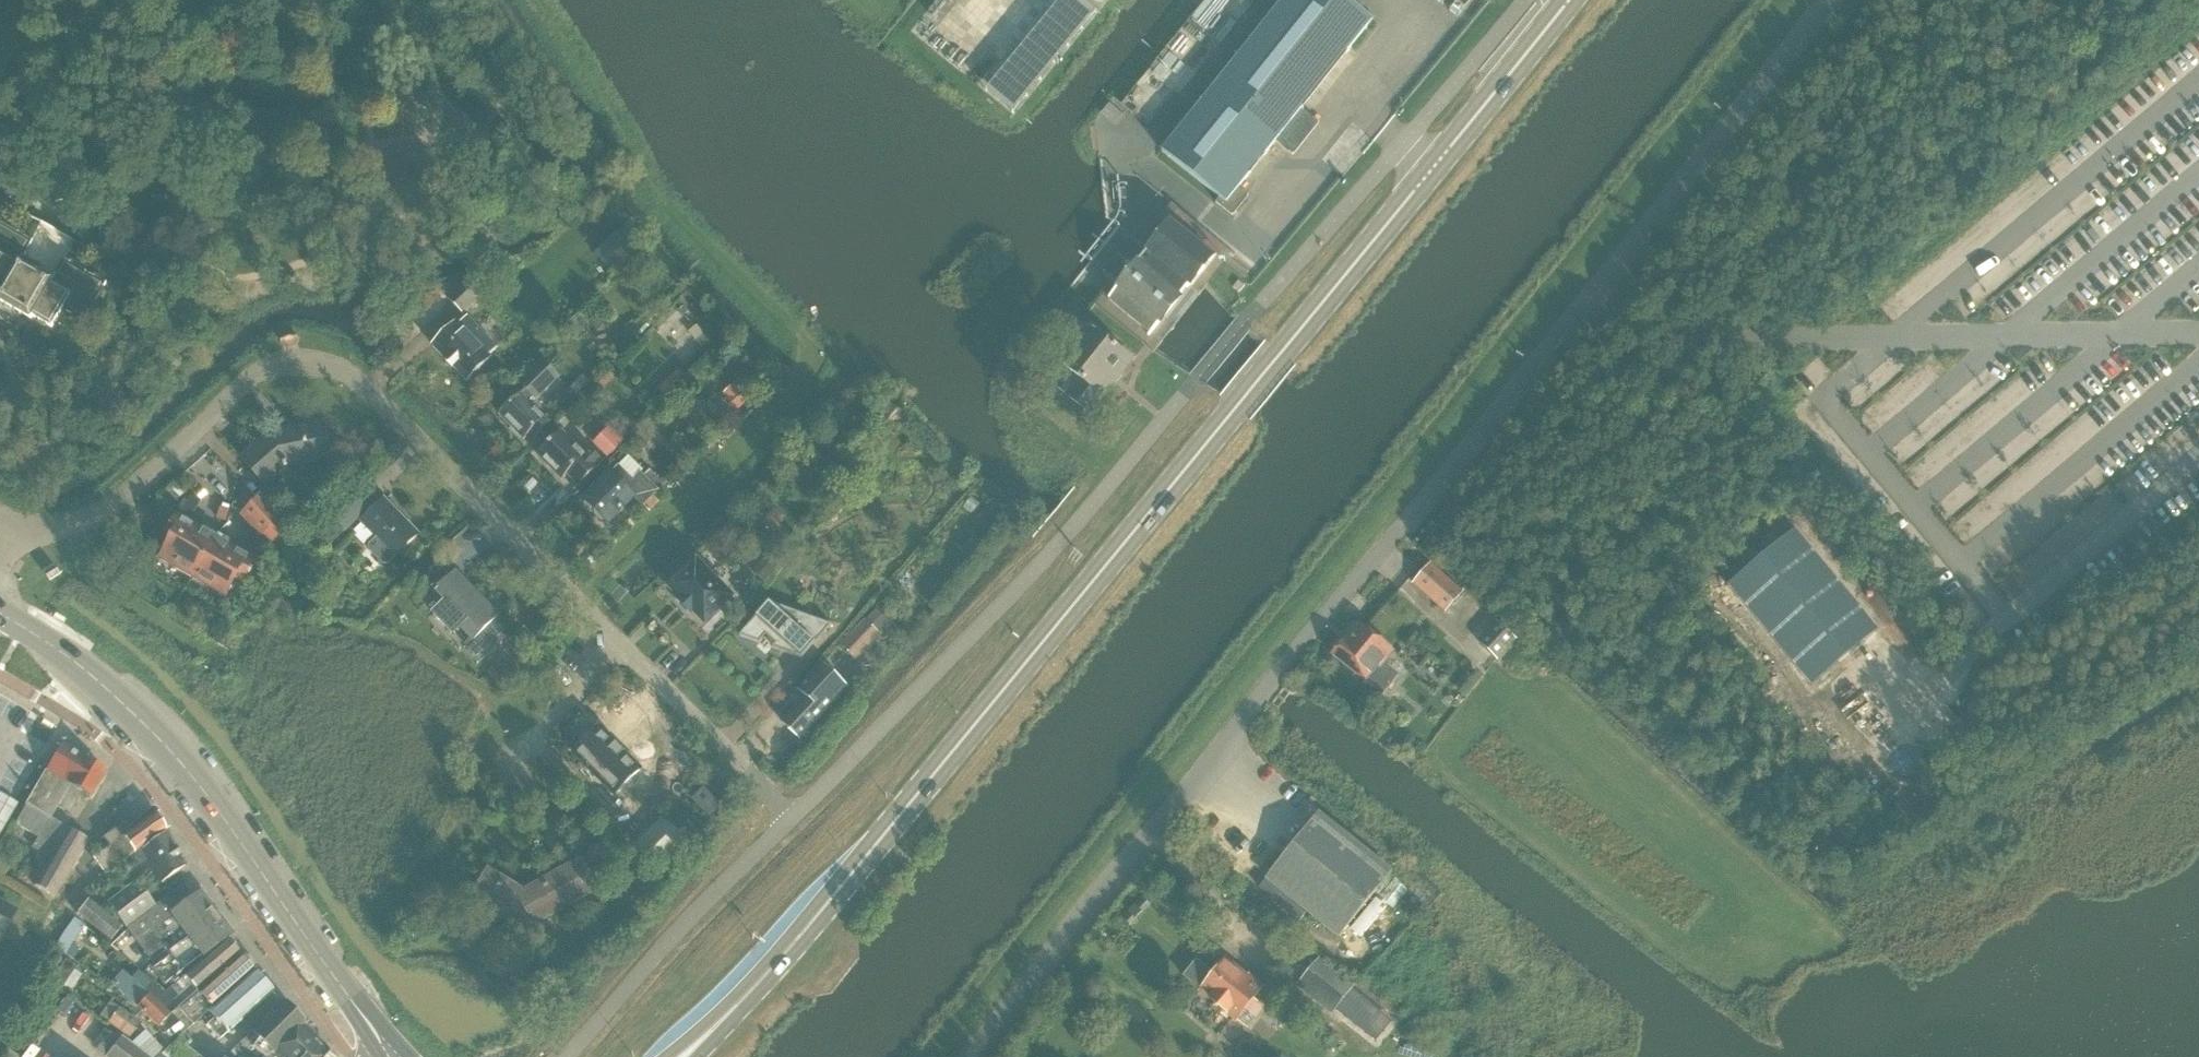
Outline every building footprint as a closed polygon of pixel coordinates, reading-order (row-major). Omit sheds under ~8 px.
[(1304,109),(1375,21),(1349,0),(1284,0),(1163,151),(1221,197),(1217,202),(1234,215),(1235,215),(1249,197),(1249,196),(1250,194),(1240,187),(1278,141),(1295,154),(1320,122),(1304,109)] [(927,53),(939,66),(952,55),(940,41),(927,53)] [(1028,121),(1027,100),(1009,101),(1010,122),(1028,121)] [(1110,120),(1104,131),(1120,138),(1125,127),(1110,120)] [(33,238),(28,235),(29,233),(22,229),(21,231),(4,221),(5,220),(0,217),(0,296),(1,296),(0,298),(0,299),(33,318),(34,316),(53,327),(64,308),(69,310),(68,311),(87,321),(109,282),(105,279),(106,278),(98,274),(97,275),(80,265),(81,263),(74,259),(73,261),(66,258),(76,242),(66,236),(46,267),(35,260),(54,229),(43,223),(33,238)] [(1190,285),(1216,254),(1172,218),(1147,248),(1116,287),(1118,288),(1109,299),(1151,333),(1159,322),(1161,323),(1183,295),(1190,285)] [(610,239),(596,254),(610,268),(625,253),(610,239)] [(465,314),(487,291),(474,278),(450,299),(465,314)] [(469,380),(492,356),(491,355),(500,347),(469,316),(461,323),(460,322),(435,346),(469,380)] [(1080,378),(1068,394),(1088,411),(1118,373),(1121,374),(1133,359),(1098,330),(1068,369),(1080,378)] [(706,349),(712,343),(705,335),(699,341),(706,349)] [(539,427),(543,431),(552,422),(532,402),(536,398),(538,400),(562,377),(544,358),(519,382),(526,389),(501,414),(513,427),(511,429),(521,439),(524,437),(526,439),(539,427)] [(611,371),(597,386),(602,391),(616,376),(611,371)] [(736,412),(752,397),(740,384),(724,399),(736,412)] [(574,385),(556,403),(568,415),(585,397),(574,385)] [(890,407),(884,414),(890,419),(896,412),(890,407)] [(290,468),(333,459),(326,423),(273,434),(243,459),(269,487),(290,468)] [(627,438),(613,424),(595,443),(609,456),(627,438)] [(540,452),(565,478),(569,475),(580,486),(598,467),(598,466),(605,460),(592,447),(586,452),(563,429),(540,452)] [(694,439),(706,452),(713,444),(701,432),(694,439)] [(615,472),(586,500),(609,523),(635,497),(644,506),(661,490),(659,488),(646,474),(643,472),(636,479),(621,465),(613,471),(615,472)] [(651,469),(646,474),(659,488),(667,481),(663,477),(661,479),(651,469)] [(345,531),(346,531),(371,507),(356,491),(330,515),(315,530),(331,546),(345,531)] [(285,515),(265,492),(241,514),(260,536),(264,533),(280,519),(285,515)] [(192,513),(198,503),(190,499),(185,508),(192,513)] [(419,534),(386,499),(361,521),(376,537),(370,543),(370,548),(384,562),(389,562),(395,556),(396,557),(419,534)] [(779,504),(764,521),(774,530),(785,519),(781,516),(786,511),(779,504)] [(208,526),(206,530),(180,515),(167,536),(173,539),(164,556),(197,575),(220,533),(208,526)] [(280,519),(264,533),(273,544),(289,530),(280,519)] [(231,545),(234,541),(220,533),(197,575),(230,594),(238,580),(244,584),(257,561),(231,545)] [(978,536),(971,543),(977,550),(984,543),(978,536)] [(768,554),(754,570),(766,580),(780,564),(768,554)] [(313,556),(305,556),(299,562),(299,570),(305,574),(313,575),(318,569),(318,562),(313,556)] [(706,615),(731,592),(699,559),(675,583),(680,589),(679,591),(696,609),(698,607),(706,615)] [(1413,583),(1445,613),(1464,592),(1431,563),(1413,583)] [(440,564),(417,586),(430,600),(434,597),(443,606),(431,618),(453,641),(465,629),(466,629),(475,638),(467,645),(477,656),(503,630),(494,621),(499,615),(457,572),(453,577),(440,564)] [(1431,600),(1422,609),(1456,641),(1464,632),(1431,600)] [(834,624),(771,601),(741,635),(761,642),(768,635),(777,643),(774,646),(804,657),(834,624)] [(1952,692),(1861,601),(1802,657),(1894,749),(1952,692)] [(866,617),(841,644),(858,659),(882,633),(879,631),(889,620),(877,609),(867,619),(866,617)] [(1499,660),(1517,639),(1496,620),(1478,642),(1499,660)] [(1383,695),(1400,674),(1386,663),(1395,652),(1360,623),(1347,640),(1346,639),(1333,655),(1367,682),(1383,695)] [(801,738),(826,712),(845,690),(820,666),(799,689),(808,697),(785,722),(801,738)] [(576,752),(616,792),(640,769),(600,728),(576,752)] [(91,797),(107,771),(103,768),(101,764),(98,763),(93,763),(63,744),(16,823),(39,837),(33,848),(51,858),(35,885),(55,897),(89,840),(51,817),(58,807),(70,814),(83,792),(91,797)] [(722,804),(704,787),(692,800),(710,817),(722,804)] [(0,794),(0,836),(19,803),(1,793),(0,794)] [(107,875),(114,869),(166,831),(156,814),(152,816),(151,813),(125,832),(121,826),(113,831),(104,838),(109,845),(94,857),(107,875)] [(1320,813),(1268,877),(1342,936),(1393,872),(1320,813)] [(163,884),(186,866),(167,832),(126,863),(131,872),(139,866),(146,877),(155,871),(163,884)] [(678,850),(660,833),(642,850),(659,868),(678,850)] [(571,872),(525,897),(520,893),(522,889),(489,869),(472,899),(525,931),(599,890),(582,860),(569,867),(571,872)] [(623,872),(641,889),(651,877),(634,861),(623,872)] [(194,897),(183,884),(156,905),(138,881),(109,903),(154,963),(178,946),(178,945),(218,914),(201,892),(194,897)] [(89,899),(78,913),(112,940),(124,925),(102,909),(89,898),(89,899)] [(16,911),(0,901),(0,938),(16,911)] [(1144,911),(1137,904),(1130,911),(1137,919),(1144,911)] [(166,985),(203,957),(233,934),(218,914),(178,945),(178,946),(154,963),(151,965),(166,985)] [(198,990),(241,953),(229,939),(173,988),(172,987),(167,992),(154,979),(144,990),(150,995),(139,1006),(160,1026),(172,1014),(166,1008),(179,995),(193,984),(198,990)] [(223,1000),(254,971),(241,957),(213,982),(214,983),(205,991),(202,988),(180,1008),(195,1025),(210,1011),(208,1008),(220,996),(223,1000)] [(1265,987),(1250,974),(1229,957),(1216,973),(1198,959),(1184,975),(1202,991),(1210,998),(1238,1021),(1265,987)] [(1356,986),(1321,957),(1298,985),(1333,1014),(1356,986)] [(66,959),(52,981),(62,988),(77,967),(66,959)] [(208,1008),(210,1011),(216,1018),(208,1026),(221,1040),(229,1032),(274,993),(258,975),(254,971),(223,1000),(220,996),(208,1008)] [(307,1026),(284,1001),(253,1032),(235,1048),(248,1056),(259,1056),(262,1053),(267,1056),(271,1056),(273,1055),(275,1056),(283,1056),(307,1026)] [(142,1022),(120,1007),(120,1008),(111,1002),(100,1017),(131,1039),(142,1022)] [(1399,1015),(1377,1043),(1389,1052),(1411,1024),(1399,1015)] [(1337,1017),(1329,1029),(1347,1040),(1354,1029),(1337,1017)] [(283,1056),(325,1056),(330,1051),(307,1026),(283,1056)] [(122,1041),(105,1028),(92,1045),(108,1056),(153,1056),(132,1041),(129,1044),(123,1039),(122,1041)] [(170,1048),(168,1045),(164,1050),(146,1029),(132,1041),(153,1056),(160,1056),(170,1048)] [(185,1044),(176,1056),(170,1048),(160,1056),(203,1056),(185,1044)]
